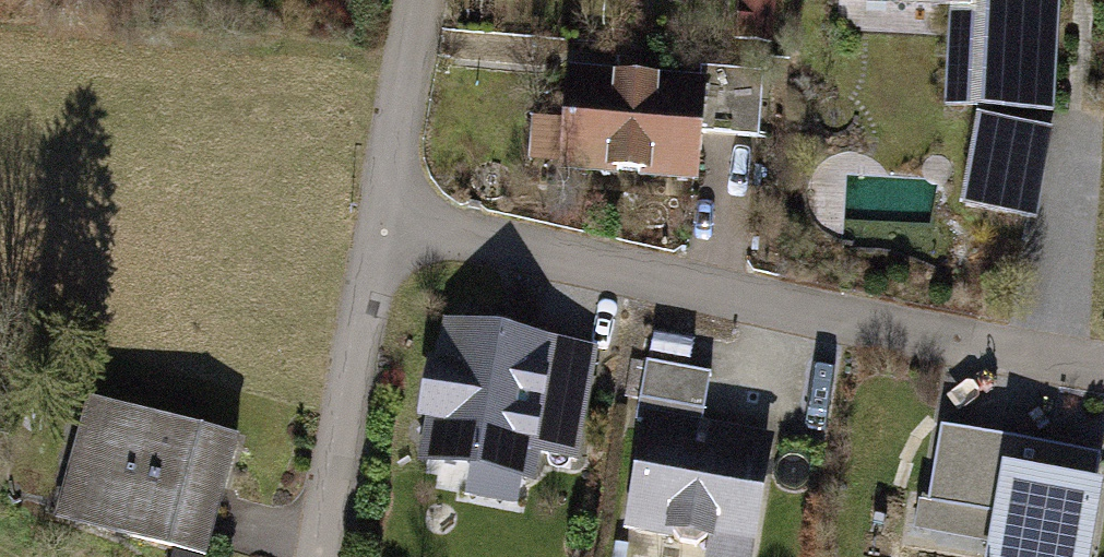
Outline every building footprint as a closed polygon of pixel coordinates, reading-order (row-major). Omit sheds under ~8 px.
[(779,0),(741,0),(739,39),(778,42),(781,0),(779,0)] [(1058,119),(1066,0),(833,0),(833,3),(960,14),(951,110),(981,113),(962,217),(1038,231),(1058,119)] [(706,88),(575,78),(572,121),(535,118),(531,172),(709,186),(712,140),(769,145),(774,81),(707,75),(706,88)] [(606,364),(448,339),(429,456),(465,462),(463,476),(479,478),(475,502),(531,511),(534,491),(547,493),(549,478),(586,484),(606,364)] [(655,367),(625,525),(723,544),(720,556),(761,556),(782,445),(708,430),(718,379),(655,367)] [(101,400),(70,520),(212,556),(227,556),(258,440),(101,400)] [(941,428),(928,505),(1001,517),(994,556),(1085,556),(1102,455),(1048,446),(1042,478),(1010,472),(1015,441),(941,428)]
